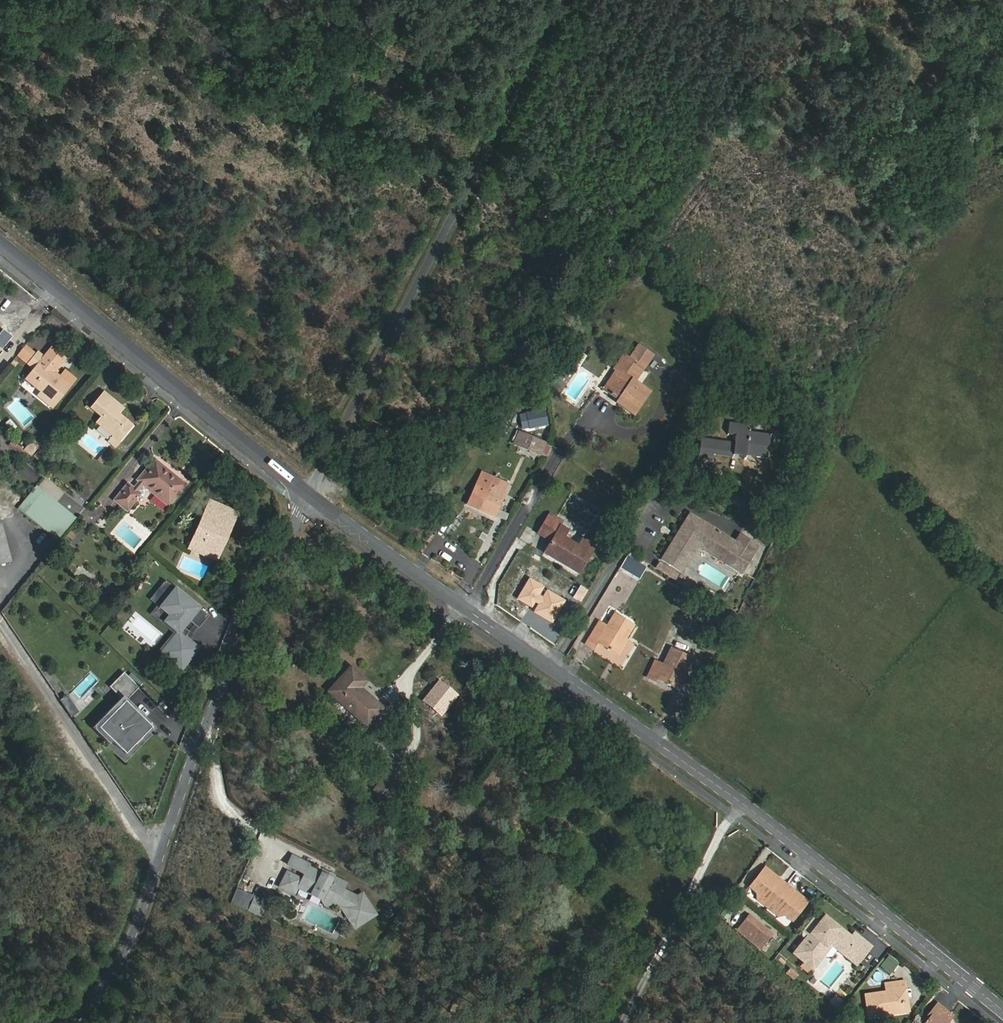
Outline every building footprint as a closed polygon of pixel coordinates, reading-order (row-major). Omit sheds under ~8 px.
[(18,355),(28,364),(35,355),(24,346),(18,355)] [(630,359),(624,354),(614,368),(616,370),(603,389),(619,400),(617,402),(635,414),(650,392),(635,381),(644,368),(653,355),(639,346),(630,359)] [(44,358),(37,353),(35,355),(28,364),(35,369),(26,379),(41,392),(38,396),(52,407),(70,386),(75,379),(66,371),(60,378),(52,371),(64,358),(52,348),(44,358)] [(580,351),(573,364),(580,368),(586,355),(580,351)] [(115,411),(120,405),(104,392),(92,407),(102,416),(97,422),(114,436),(120,441),(129,430),(123,425),(126,421),(119,415),(115,411)] [(727,398),(719,393),(712,405),(720,409),(727,398)] [(124,409),(120,405),(115,411),(119,415),(124,409)] [(543,410),(525,414),(529,429),(547,425),(543,410)] [(132,426),(126,421),(123,425),(129,430),(132,426)] [(734,444),(701,439),(699,456),(712,458),(713,453),(745,458),(745,453),(766,456),(770,435),(749,432),(750,426),(729,423),(728,431),(736,432),(734,444)] [(541,455),(545,443),(519,432),(513,444),(522,448),(521,452),(526,454),(528,450),(541,455)] [(116,446),(120,441),(114,436),(110,441),(116,446)] [(35,441),(26,452),(31,456),(41,445),(35,441)] [(149,489),(168,504),(184,485),(155,460),(131,489),(128,486),(116,500),(127,509),(139,495),(142,498),(149,489)] [(497,468),(487,463),(481,473),(491,478),(497,468)] [(491,487),(480,510),(495,517),(506,493),(505,493),(509,484),(501,480),(496,490),(491,487)] [(466,504),(480,510),(491,487),(477,481),(466,504)] [(36,485),(17,508),(58,541),(77,517),(36,485)] [(220,517),(224,508),(210,502),(190,548),(202,553),(204,548),(211,551),(219,533),(225,536),(232,522),(220,517)] [(235,513),(224,508),(220,517),(232,522),(235,513)] [(674,538),(662,559),(683,572),(699,546),(743,573),(761,545),(741,533),(736,540),(690,512),(677,533),(680,535),(677,540),(674,538)] [(562,523),(547,515),(539,529),(553,537),(551,541),(544,553),(579,573),(595,546),(582,538),(578,545),(564,537),(568,530),(560,526),(562,523)] [(12,563),(3,523),(0,524),(0,566),(12,563)] [(539,529),(537,533),(551,541),(553,537),(539,529)] [(216,559),(225,536),(219,533),(211,551),(204,548),(202,553),(216,559)] [(659,561),(655,568),(670,576),(673,569),(659,561)] [(567,601),(529,578),(515,602),(552,625),(567,601)] [(201,608),(175,588),(161,607),(170,613),(163,622),(175,631),(158,654),(181,672),(200,648),(181,634),(201,608)] [(600,644),(611,651),(620,636),(625,639),(634,625),(614,613),(606,627),(599,622),(586,644),(596,650),(600,644)] [(620,636),(611,651),(618,655),(627,641),(625,639),(620,636)] [(658,679),(672,686),(680,671),(685,673),(692,658),(671,648),(663,665),(655,661),(647,677),(656,682),(658,679)] [(366,682),(351,668),(331,691),(367,724),(382,708),(359,688),(366,682)] [(140,688),(123,671),(108,686),(121,699),(92,727),(125,761),(156,730),(127,701),(140,688)] [(680,671),(672,686),(679,689),(686,674),(685,673),(680,671)] [(69,694),(60,699),(70,717),(79,712),(69,694)] [(391,768),(375,790),(387,799),(402,776),(391,768)] [(293,856),(288,865),(304,873),(301,879),(298,886),(322,898),(326,904),(335,909),(337,904),(345,908),(357,926),(377,912),(363,892),(358,896),(345,889),(348,883),(333,876),(332,878),(308,866),(309,864),(293,856)] [(774,875),(765,867),(750,886),(758,892),(758,900),(777,915),(784,913),(792,919),(807,901),(798,893),(793,894),(791,892),(793,890),(779,879),(777,881),(774,879),(774,875)] [(281,886),(294,893),(298,886),(301,879),(288,873),(281,886)] [(268,902),(257,898),(251,912),(263,916),(268,902)] [(742,923),(765,942),(771,934),(749,916),(742,923)] [(806,939),(794,953),(805,962),(801,967),(807,971),(811,967),(813,968),(824,954),(828,957),(833,955),(838,950),(856,964),(870,947),(854,933),(850,937),(824,916),(816,925),(811,921),(803,931),(802,936),(806,939)] [(760,947),(765,942),(742,923),(738,929),(760,947)] [(897,972),(898,959),(890,958),(889,971),(897,972)] [(791,968),(786,974),(794,980),(798,975),(791,968)] [(900,990),(905,989),(904,982),(886,985),(887,992),(866,995),(868,1017),(890,1013),(889,1009),(903,1007),(900,990)] [(908,1011),(905,989),(900,990),(903,1007),(889,1009),(890,1013),(908,1011)] [(930,1012),(944,1022),(947,1022),(952,1016),(937,1003),(930,1012)] [(930,1012),(926,1017),(928,1019),(925,1022),(944,1022),(930,1012)]
